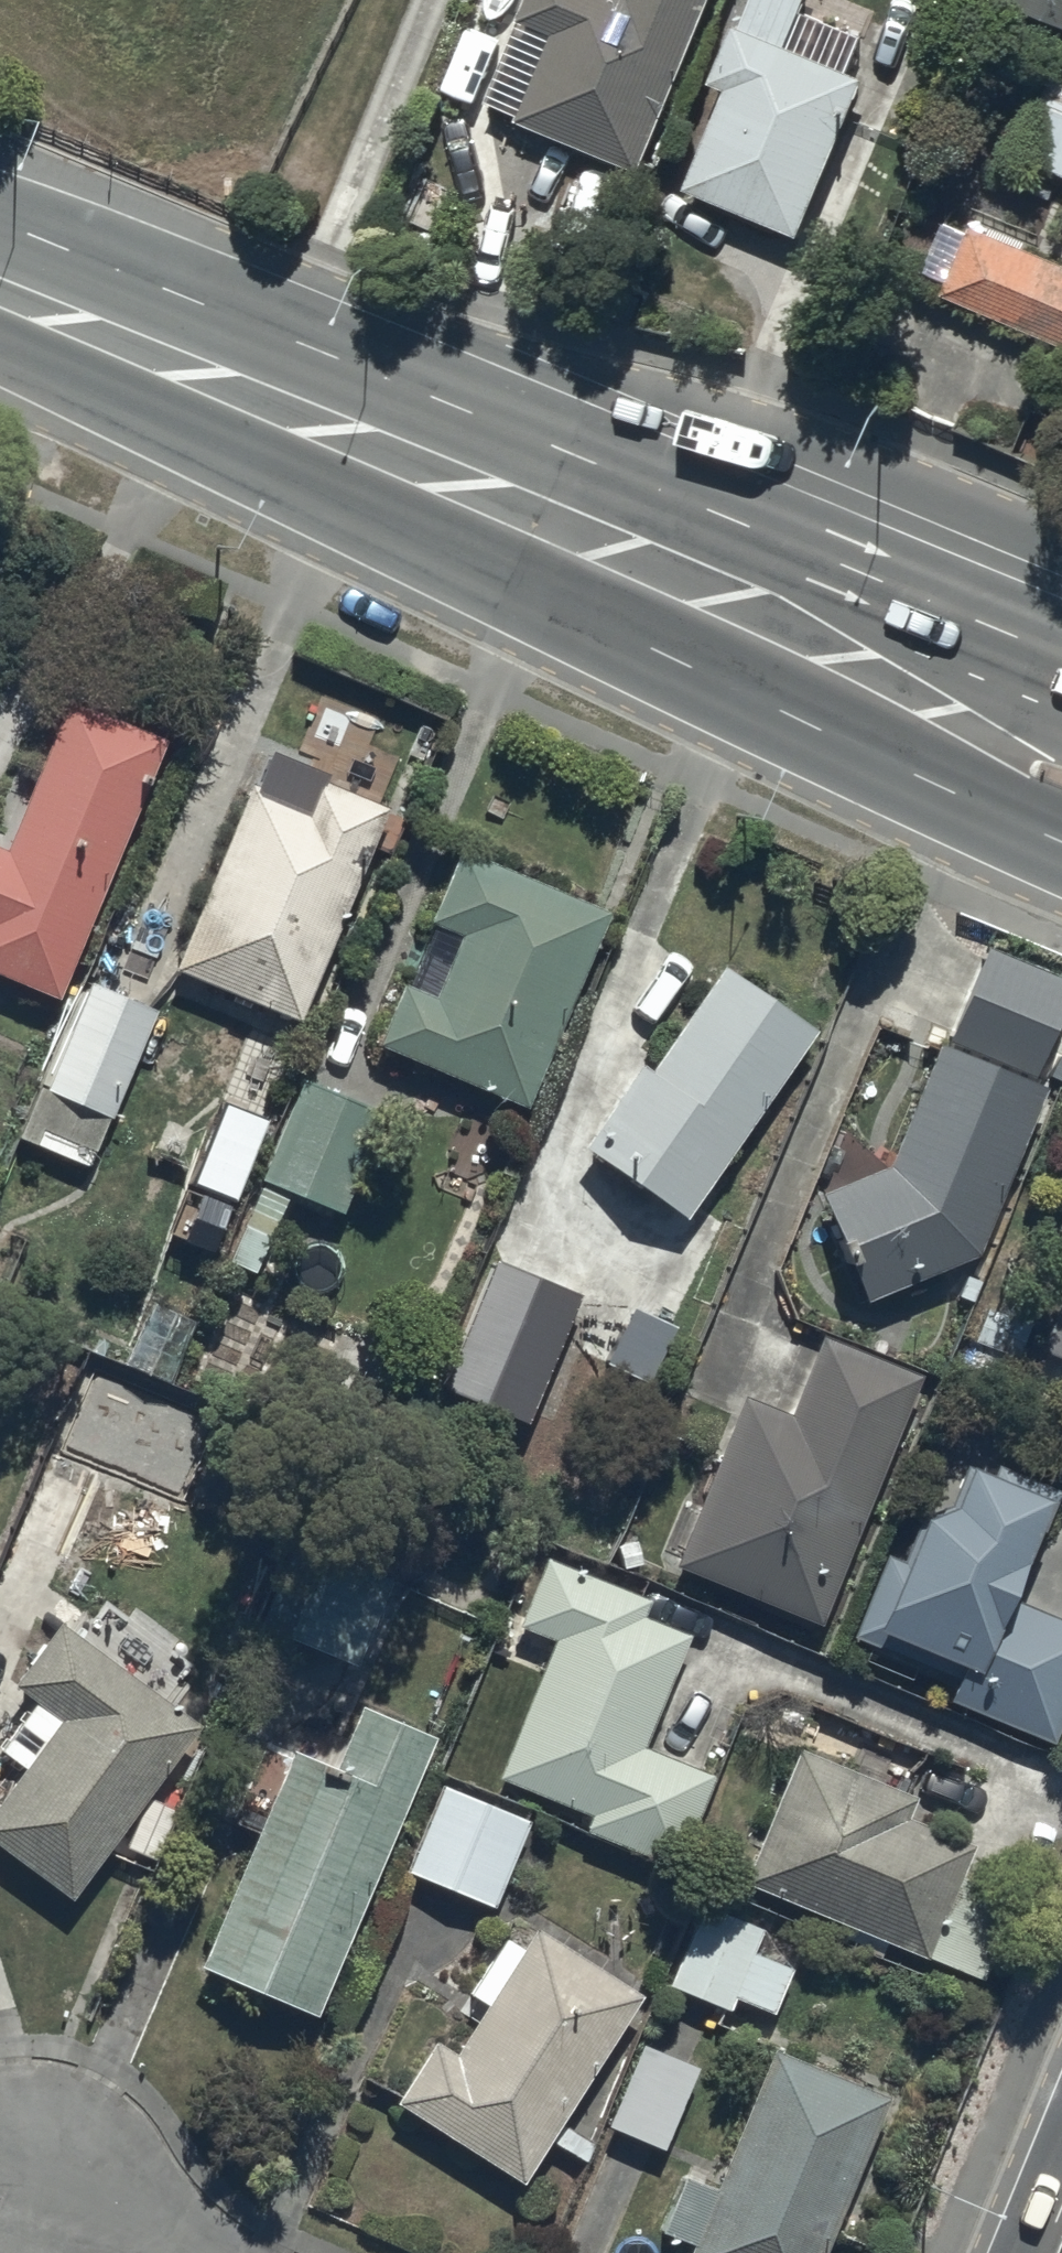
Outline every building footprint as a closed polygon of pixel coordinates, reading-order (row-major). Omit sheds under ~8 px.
[(485,95),(516,112),(513,117),(640,169),(709,0),(526,0),(485,95)] [(738,25),(733,23),(708,82),(724,89),(682,186),(800,237),(862,73),(846,66),(858,33),(798,10),(801,0),(747,0),(738,25)] [(1061,24),(1061,0),(1007,0),(1061,24)] [(1057,51),(1013,154),(1061,176),(1061,53),(1057,51)] [(965,231),(942,222),(922,270),(944,280),(940,291),(1061,344),(1061,261),(969,222),(965,231)] [(0,848),(0,975),(53,998),(165,740),(63,696),(2,849),(0,848)] [(264,749),(169,969),(291,1022),(383,810),(313,779),(316,772),(264,749)] [(424,920),(434,925),(407,988),(397,985),(372,1043),(521,1107),(606,911),(456,846),(424,920)] [(984,945),(944,1042),(1033,1077),(1061,1004),(1061,976),(984,945)] [(814,1031),(720,967),(647,1071),(636,1063),(578,1149),(685,1222),(814,1031)] [(76,986),(15,1134),(85,1163),(147,1016),(76,986)] [(885,1163),(818,1193),(862,1303),(973,1259),(1042,1087),(933,1043),(885,1163)] [(301,1079),(256,1179),(339,1216),(383,1115),(301,1079)] [(500,1217),(474,1278),(522,1299),(549,1238),(500,1217)] [(1032,1349),(1061,1362),(1061,1277),(1032,1349)] [(739,1395),(669,1563),(815,1625),(920,1377),(817,1333),(782,1413),(739,1395)] [(68,1563),(110,1466),(50,1441),(9,1538),(68,1563)] [(962,1464),(945,1505),(915,1517),(903,1547),(890,1542),(851,1636),(868,1643),(872,1631),(958,1666),(945,1700),(1047,1741),(1061,1704),(1061,1619),(1013,1599),(1057,1491),(1001,1469),(997,1479),(962,1464)] [(268,1628),(351,1662),(387,1578),(304,1544),(268,1628)] [(643,1600),(541,1557),(511,1624),(550,1641),(493,1778),(585,1816),(580,1828),(675,1868),(713,1778),(640,1747),(686,1638),(636,1617),(643,1600)] [(29,1703),(0,1741),(0,1748),(25,1767),(0,1799),(0,1849),(65,1898),(195,1727),(53,1620),(4,1684),(29,1703)] [(430,1736),(358,1706),(329,1767),(289,1750),(197,1969),(312,2017),(430,1736)] [(1012,1891),(959,1869),(968,1847),(900,1818),(909,1798),(792,1748),(736,1879),(797,1904),(976,1976),(1012,1891)] [(527,1821),(438,1784),(401,1872),(491,1908),(527,1821)] [(698,1902),(663,1983),(726,2009),(731,1998),(770,2014),(788,1969),(747,1952),(758,1926),(698,1902)] [(638,1994),(532,1926),(518,1948),(501,1937),(465,1994),(482,2005),(451,2053),(430,2040),(391,2102),(518,2183),(638,1994)] [(700,2058),(642,2034),(599,2131),(659,2156),(700,2058)] [(767,2050),(714,2187),(678,2173),(655,2234),(683,2245),(680,2252),(820,2252),(884,2095),(767,2050)]
